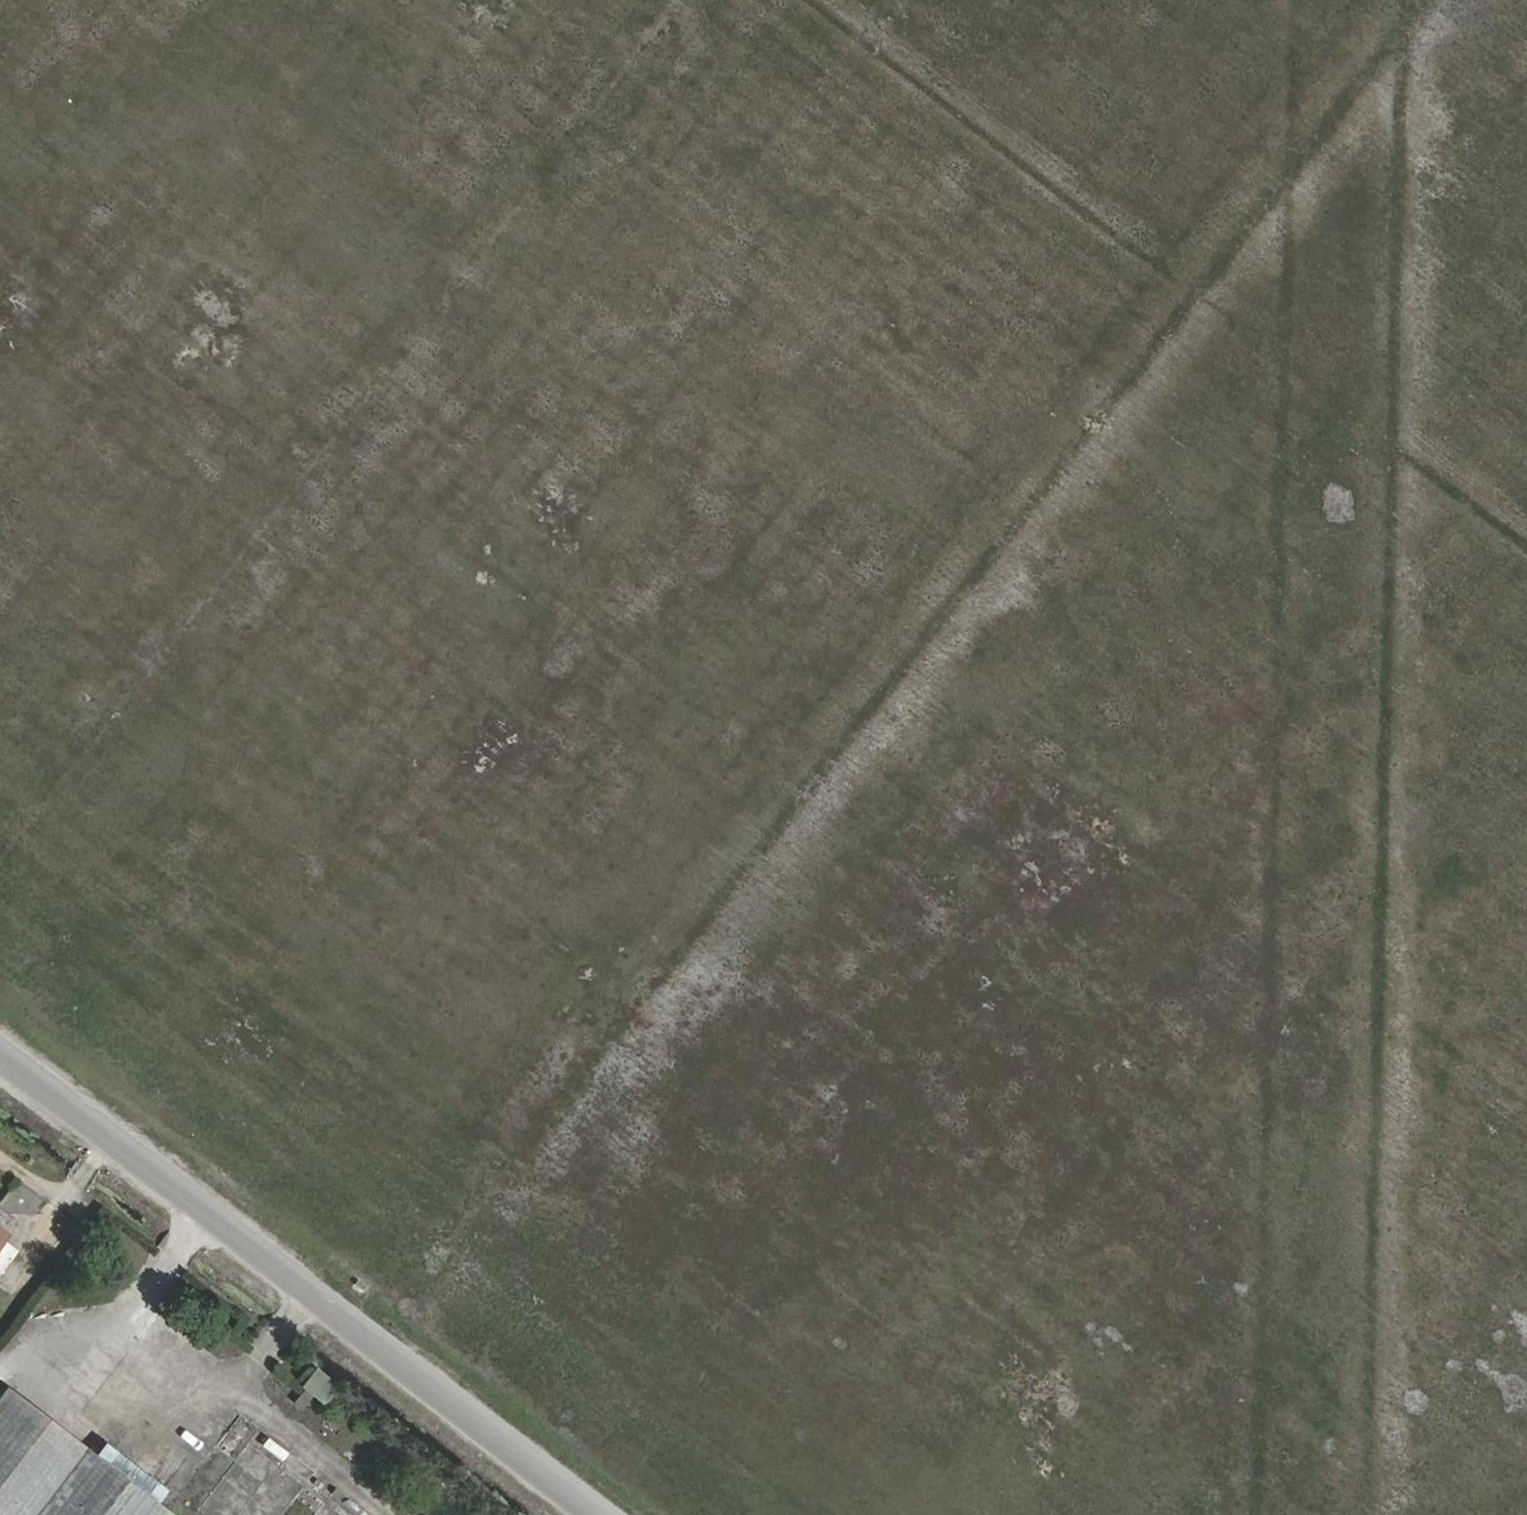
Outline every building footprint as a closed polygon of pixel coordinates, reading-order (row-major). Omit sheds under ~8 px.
[(13,1225),(0,1215),(0,1242),(13,1225)] [(29,1270),(3,1251),(0,1256),(0,1287),(11,1294),(29,1270)] [(303,1385),(324,1400),(338,1380),(317,1365),(303,1385)] [(8,1377),(0,1387),(0,1514),(168,1514),(178,1501),(8,1377)]
